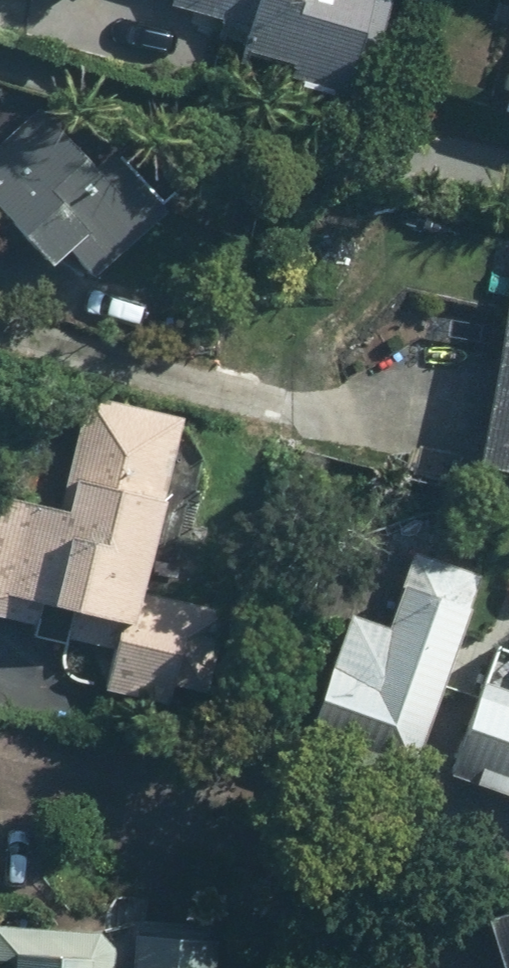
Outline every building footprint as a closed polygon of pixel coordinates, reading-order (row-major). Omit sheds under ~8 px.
[(160,6),(234,28),(227,52),(275,66),(271,80),(323,96),(337,49),(356,55),(372,0),(161,0),(160,6)] [(493,115),(508,119),(508,62),(493,115)] [(36,106),(0,140),(0,240),(27,268),(45,251),(78,285),(146,220),(36,106)] [(460,468),(508,479),(508,246),(460,468)] [(102,629),(89,684),(183,706),(205,612),(128,593),(169,421),(79,400),(52,513),(0,501),(0,617),(71,634),(74,623),(102,629)] [(408,558),(380,634),(333,617),(282,754),(386,792),(465,579),(408,558)] [(464,686),(432,775),(508,802),(508,689),(505,701),(464,686)] [(471,921),(487,967),(508,967),(508,909),(471,921)] [(97,931),(0,924),(0,967),(95,967),(97,931)] [(129,937),(126,967),(188,967),(190,941),(129,937)]
